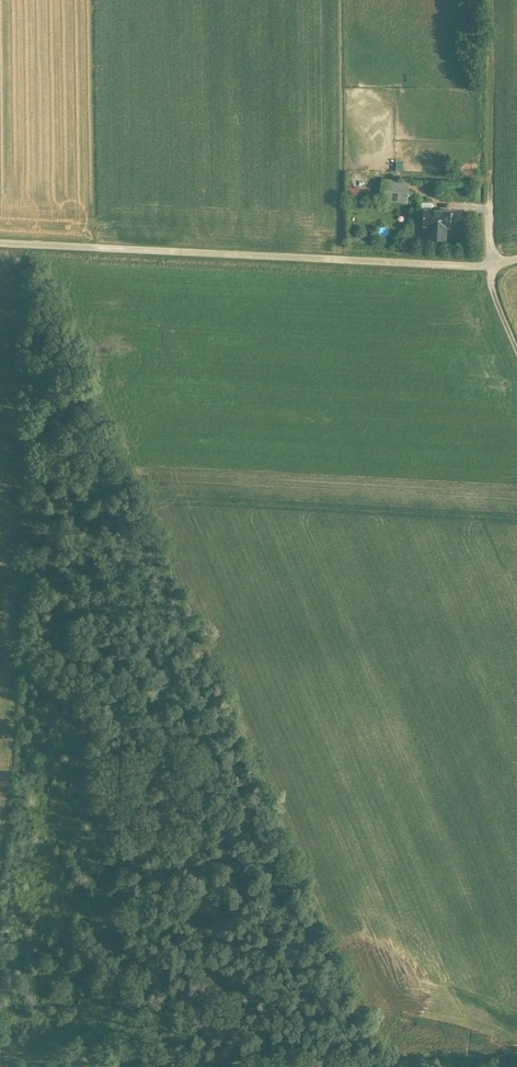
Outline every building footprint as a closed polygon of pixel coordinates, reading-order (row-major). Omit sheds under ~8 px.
[(409,183),(383,180),(381,198),(407,201),(409,183)] [(452,211),(424,209),(423,226),(433,226),(432,239),(444,240),(445,227),(451,227),(452,211)]
